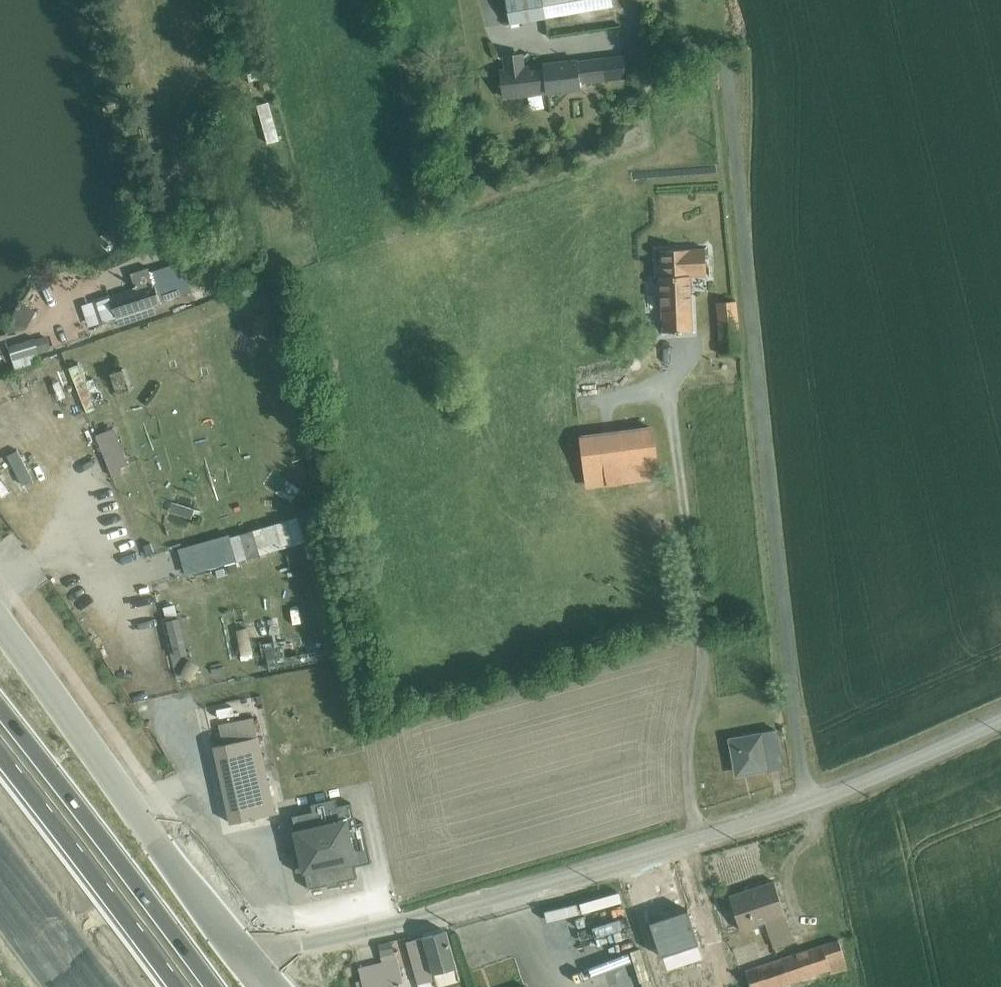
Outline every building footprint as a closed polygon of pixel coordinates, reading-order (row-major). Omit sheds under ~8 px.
[(514,19),(614,2),(614,0),(511,0),(514,19)] [(606,75),(603,39),(501,47),(504,83),(606,75)] [(251,98),(239,101),(251,142),(263,139),(251,98)] [(699,272),(736,269),(729,190),(654,197),(655,215),(705,211),(707,237),(656,241),(663,323),(703,320),(699,272)] [(117,317),(118,320),(164,305),(162,300),(191,291),(180,261),(169,264),(169,265),(152,270),(150,266),(131,272),(135,286),(110,294),(109,293),(94,299),(100,318),(104,317),(105,321),(117,317)] [(21,301),(8,334),(28,326),(37,309),(25,303),(21,301)] [(10,344),(9,344),(15,367),(38,359),(37,358),(41,356),(35,336),(10,344)] [(134,389),(127,366),(111,372),(113,379),(89,387),(81,364),(70,368),(85,412),(97,409),(91,391),(115,383),(119,394),(134,389)] [(665,469),(660,423),(556,434),(561,481),(665,469)] [(115,426),(97,434),(113,477),(121,474),(118,467),(129,463),(115,426)] [(220,508),(228,496),(216,487),(208,499),(220,508)] [(223,552),(226,563),(306,540),(305,538),(320,533),(314,511),(231,536),(230,536),(234,549),(223,552)] [(230,532),(179,548),(187,574),(226,563),(223,552),(234,549),(230,536),(231,536),(230,532)] [(230,635),(264,635),(264,620),(249,620),(249,597),(230,597),(230,635)] [(224,743),(259,735),(254,716),(220,724),(224,743)] [(776,729),(730,738),(737,774),(769,768),(768,760),(781,757),(776,729)] [(276,813),(259,735),(224,743),(215,745),(232,822),(276,813)] [(305,869),(310,888),(328,884),(328,881),(340,879),(340,881),(359,877),(357,865),(373,862),(369,844),(365,845),(360,824),(356,824),(351,802),(338,805),(336,797),(311,803),(313,810),(293,814),(301,848),(293,850),(297,871),(305,869)] [(784,914),(774,880),(724,894),(734,929),(784,914)] [(555,901),(525,913),(536,940),(566,929),(555,901)] [(689,908),(650,921),(662,955),(700,942),(689,908)] [(407,941),(419,984),(435,979),(437,986),(461,980),(447,930),(407,941)] [(842,931),(741,960),(749,986),(777,986),(852,966),(842,931)] [(404,982),(397,951),(394,952),(392,942),(380,944),(384,961),(359,967),(362,979),(356,981),(357,986),(382,986),(404,982)]
